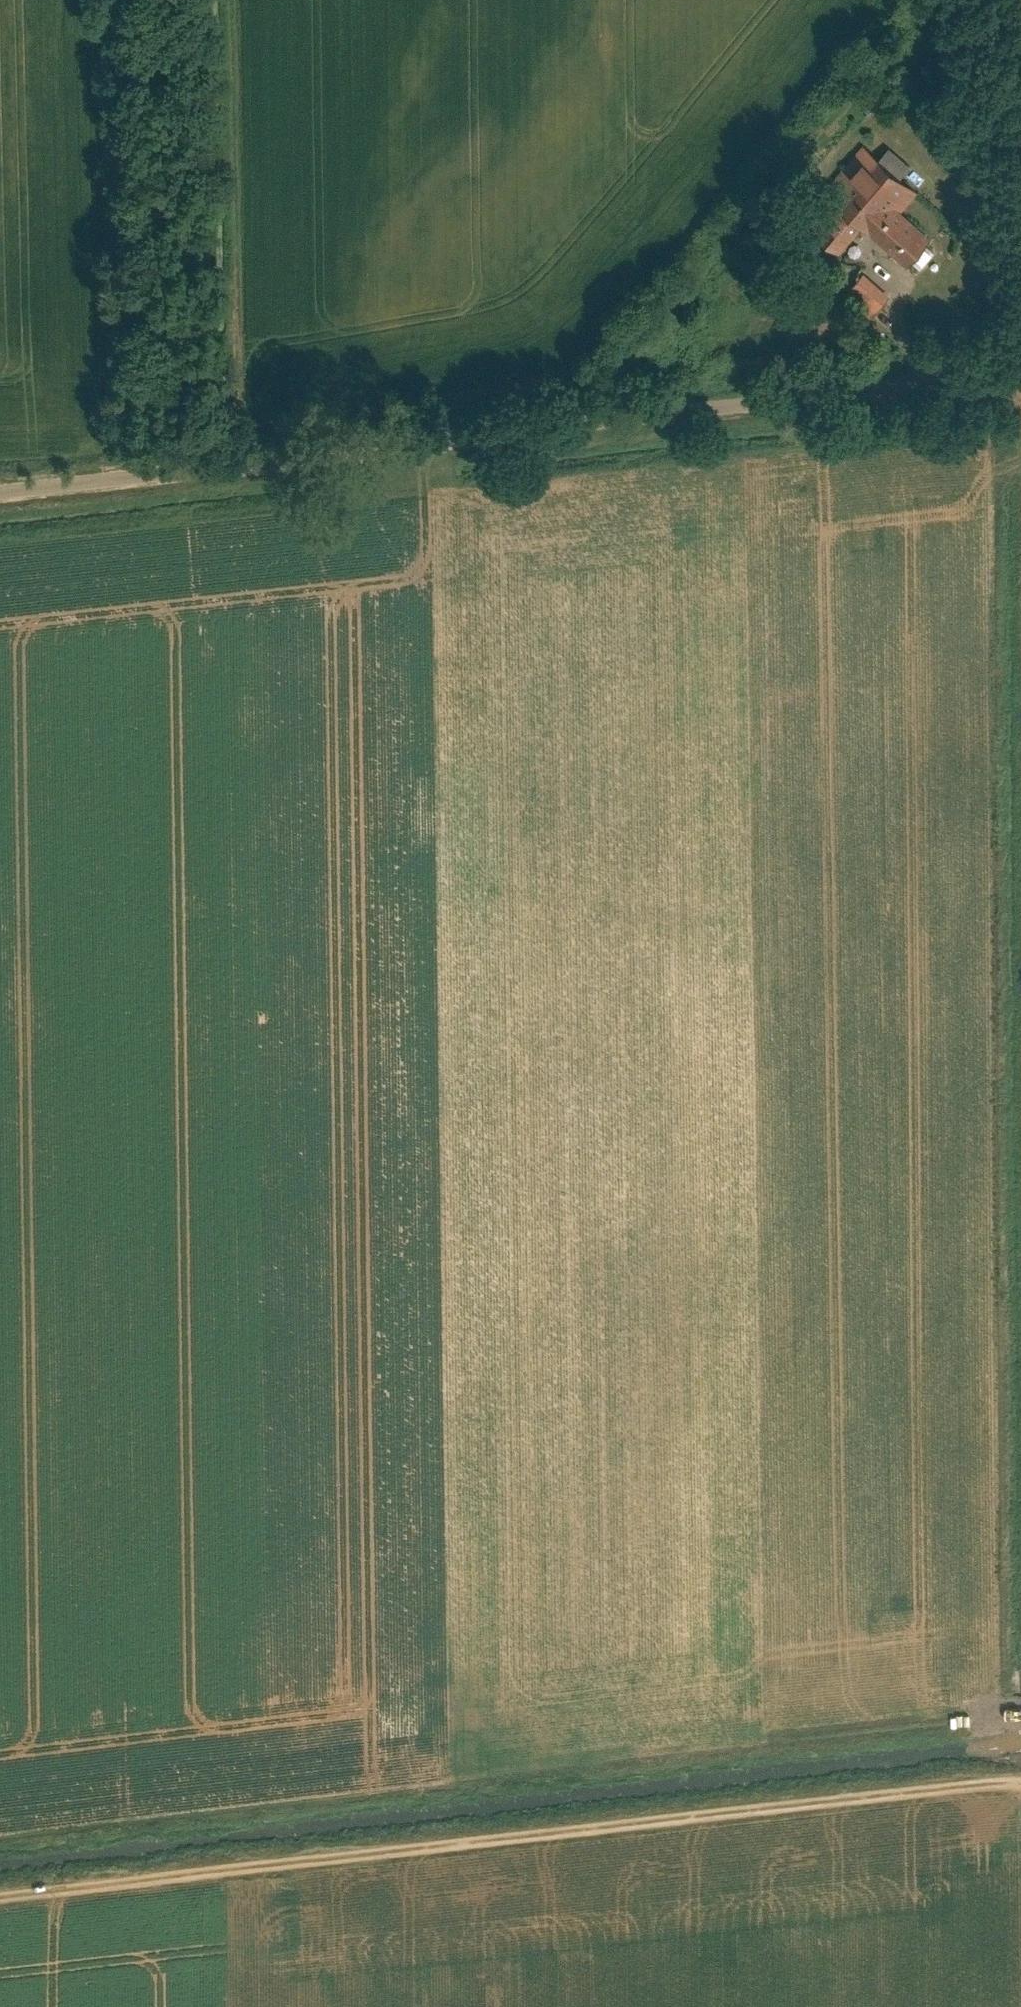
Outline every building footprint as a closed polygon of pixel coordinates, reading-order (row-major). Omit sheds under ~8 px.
[(827,195),(804,221),(839,252),(860,228),(913,275),(940,245),(900,210),(914,194),(858,144),(819,188),(827,195)] [(765,246),(760,257),(772,263),(777,251),(765,246)] [(860,271),(838,295),(868,321),(889,297),(860,271)]
